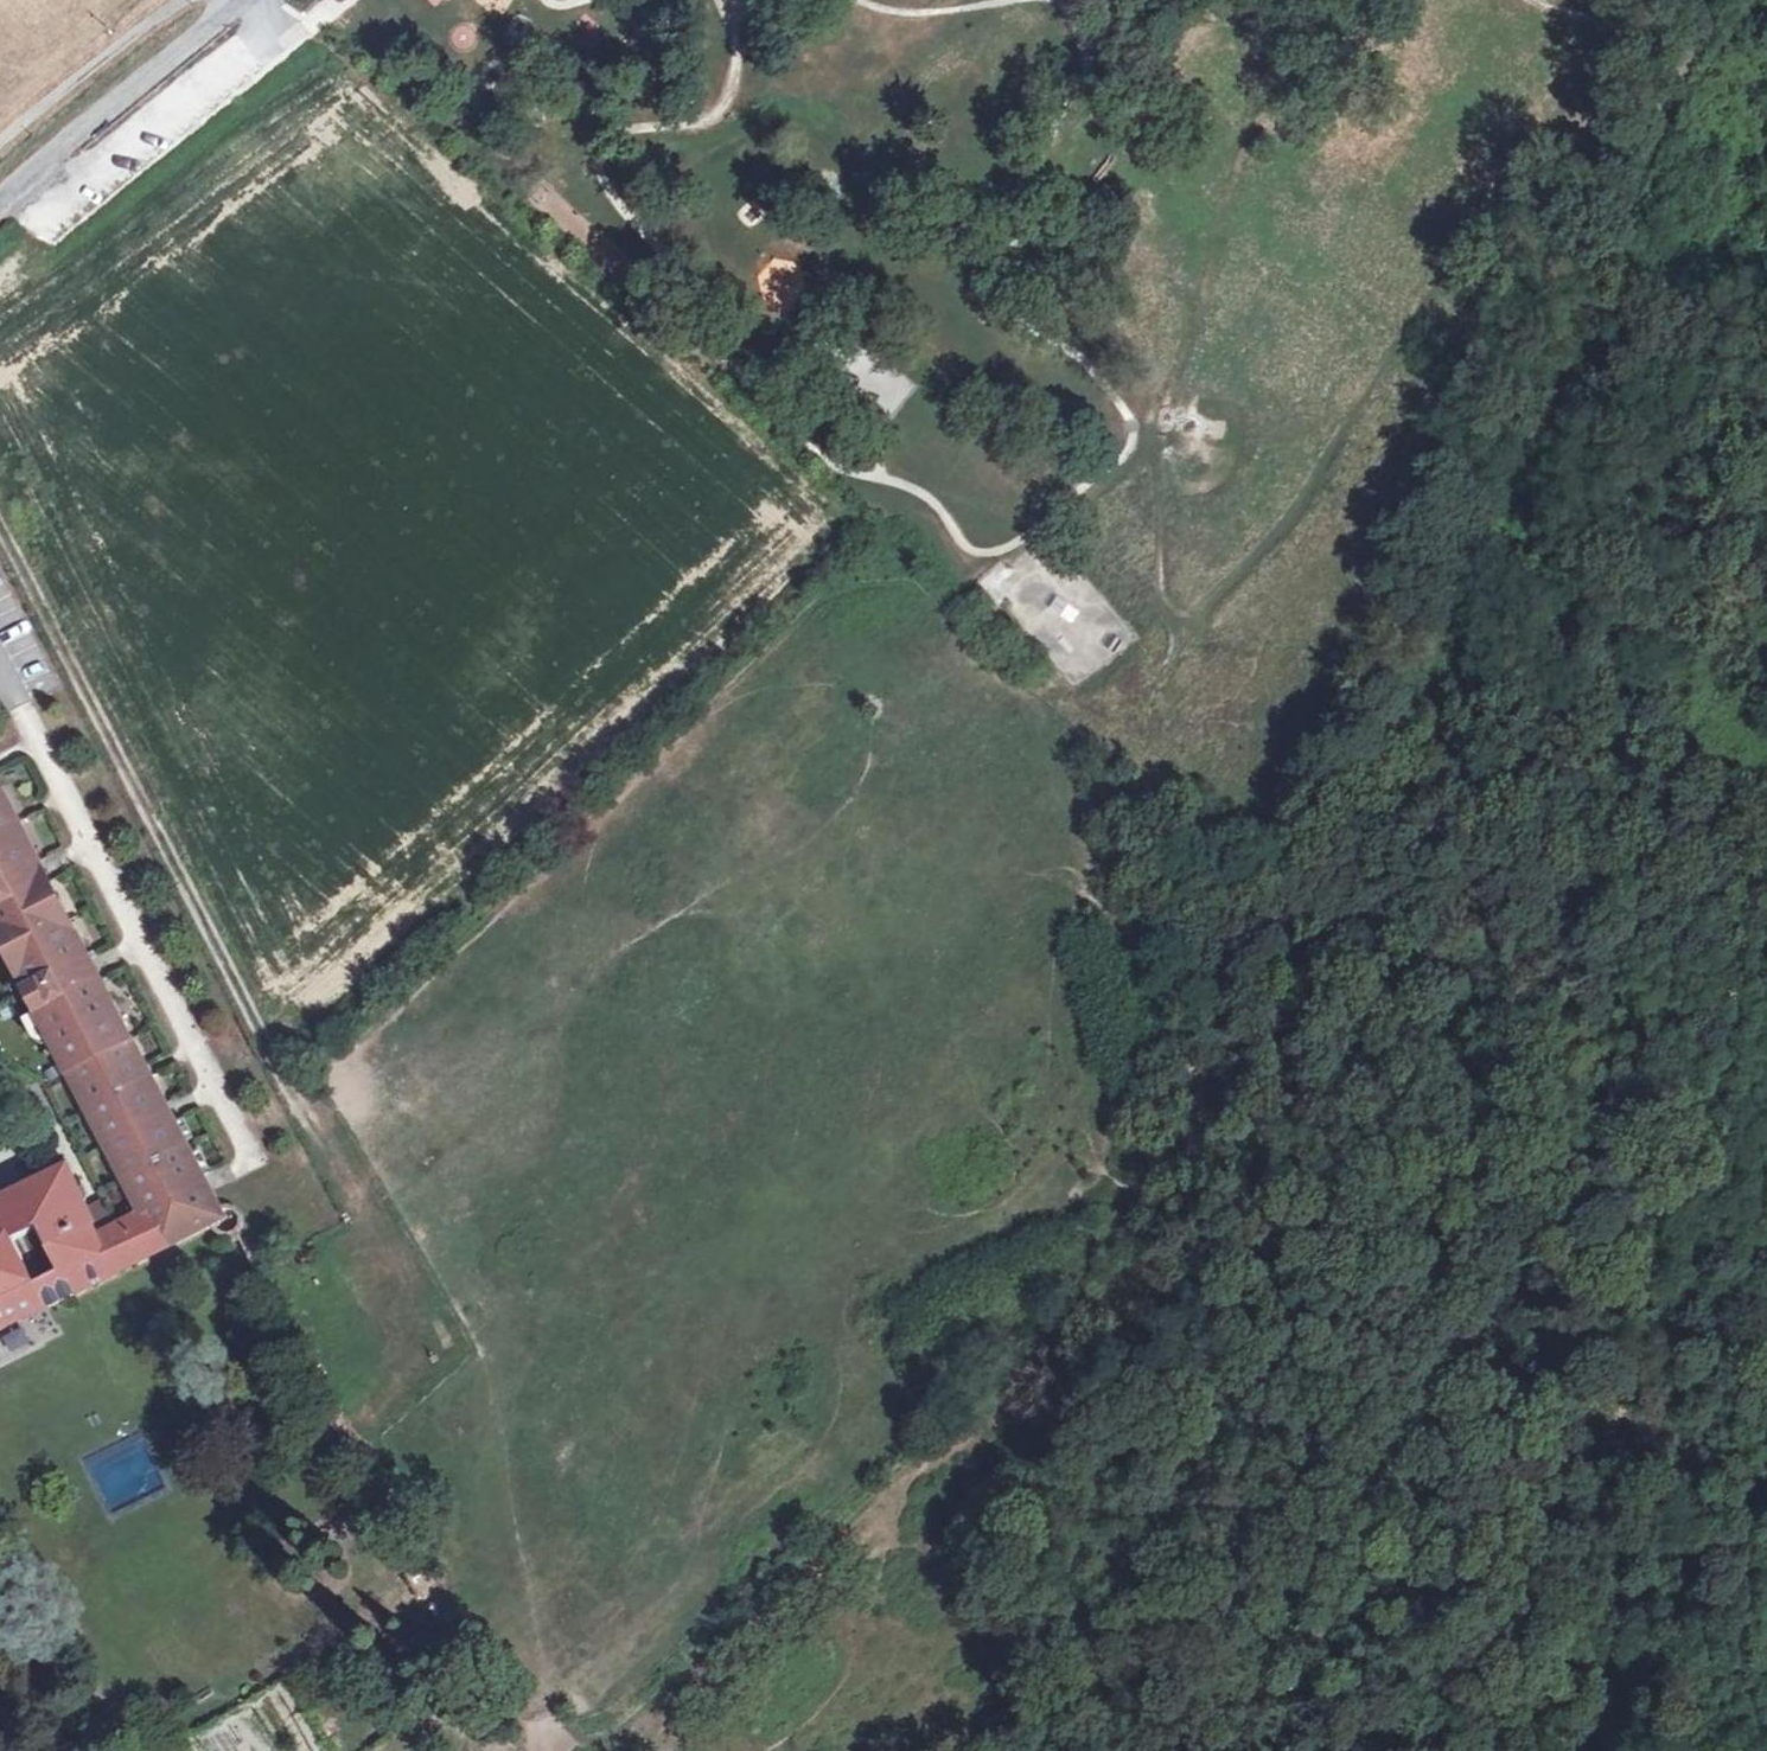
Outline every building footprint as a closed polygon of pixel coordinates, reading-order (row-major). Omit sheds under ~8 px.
[(0,1197),(0,1329),(210,1225),(223,1235),(234,1233),(241,1224),(240,1213),(231,1205),(223,1206),(208,1179),(171,1108),(140,1048),(136,1050),(118,1015),(121,1012),(95,963),(89,952),(83,955),(73,936),(80,933),(70,915),(64,918),(53,897),(59,893),(44,865),(38,853),(31,856),(22,838),(29,835),(18,815),(12,819),(1,799),(8,796),(0,781),(0,927),(15,956),(29,983),(46,1015),(64,1043),(83,1079),(79,1081),(98,1118),(102,1116),(120,1150),(116,1152),(133,1185),(103,1200),(87,1207),(75,1183),(67,1165),(0,1197)] [(8,796),(1,799),(12,819),(18,815),(8,796)] [(29,835),(22,838),(31,856),(38,853),(29,835)] [(53,897),(64,918),(70,915),(59,893),(53,897)] [(73,936),(83,955),(89,952),(80,933),(73,936)] [(46,1015),(29,983),(13,992),(22,1007),(24,1011),(27,1014),(32,1016),(37,1017),(40,1017),(46,1015)] [(92,1175),(75,1183),(87,1207),(103,1200),(92,1175)]
